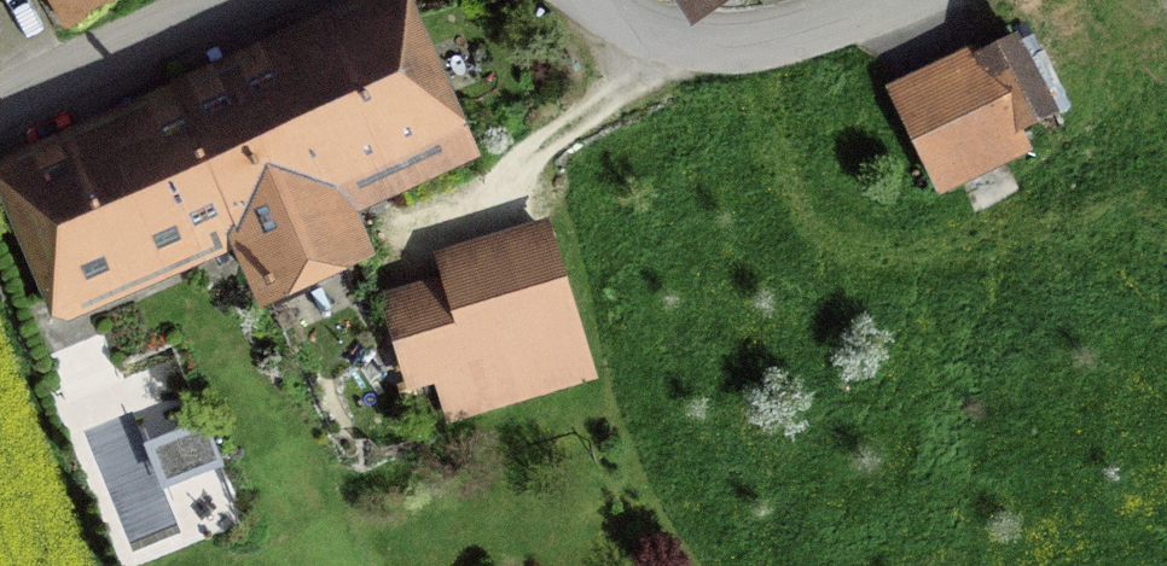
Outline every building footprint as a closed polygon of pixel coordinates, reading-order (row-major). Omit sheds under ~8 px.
[(78,19),(112,0),(67,0),(78,19)] [(277,65),(329,184),(331,183),(438,135),(387,16),(277,65)] [(894,95),(937,184),(1024,142),(1018,130),(1054,112),(1015,37),(894,95)] [(236,214),(232,215),(265,291),(359,249),(331,183),(329,184),(277,65),(189,105),(236,214)] [(232,215),(236,214),(189,105),(26,179),(72,286),(232,215)] [(587,371),(544,230),(444,260),(451,284),(389,303),(412,379),(439,371),(452,412),(587,371)] [(221,461),(206,424),(151,447),(166,482),(221,461)]
